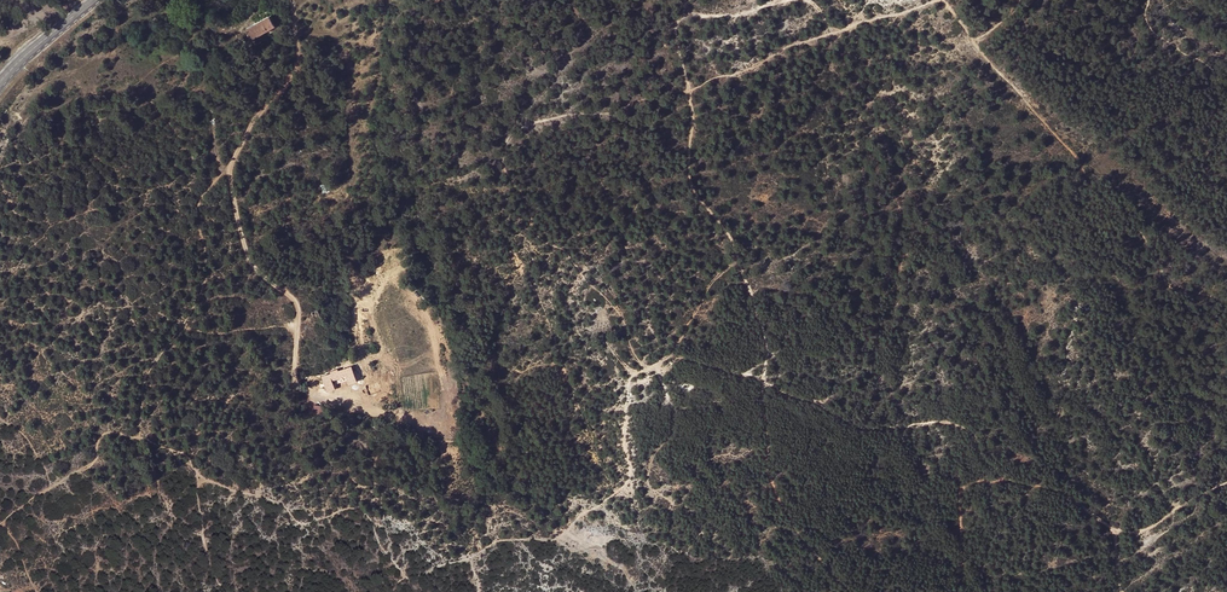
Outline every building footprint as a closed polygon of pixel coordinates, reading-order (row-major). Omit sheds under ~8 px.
[(287,30),(283,20),(259,32),(264,42),(287,30)] [(347,205),(345,198),(339,201),(341,207),(347,205)] [(331,377),(334,383),(347,379),(344,369),(336,372),(336,375),(331,377)]
